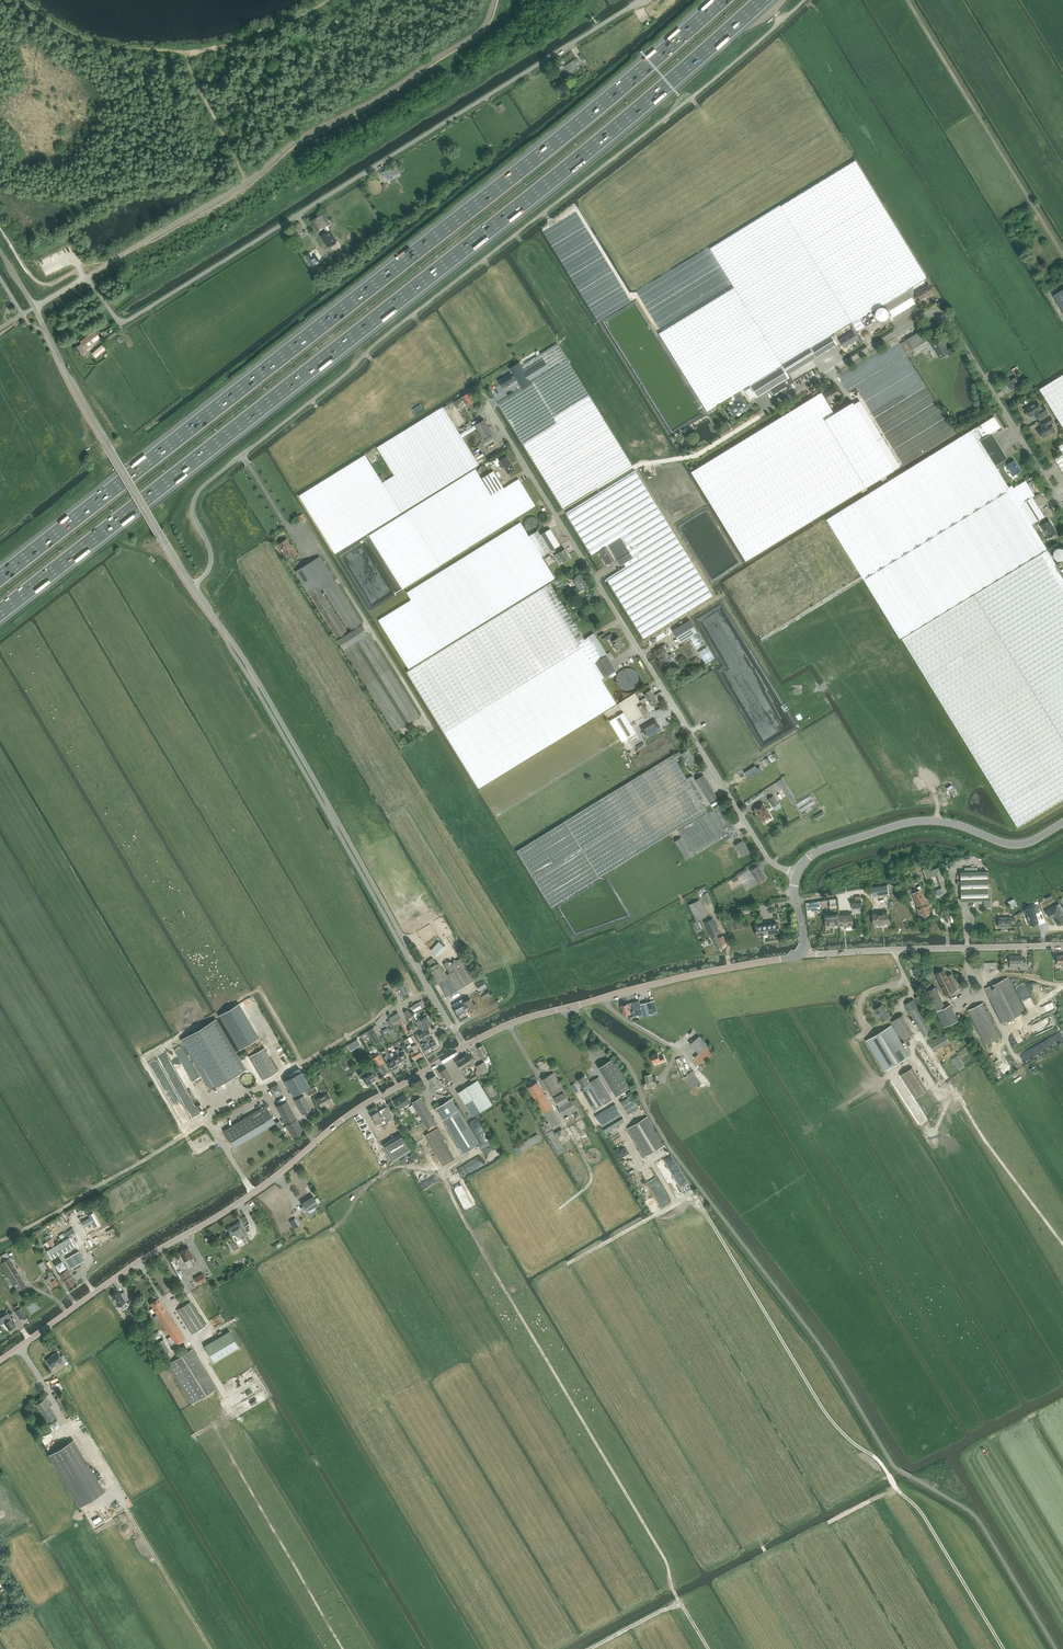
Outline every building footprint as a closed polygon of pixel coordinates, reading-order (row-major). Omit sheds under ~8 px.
[(558,73),(561,78),(569,73),(569,72),(580,64),(577,58),(564,67),(563,65),(558,68),(560,71),(558,73)] [(502,111),(506,108),(502,103),(498,106),(502,111)] [(871,311),(885,303),(907,289),(911,287),(927,277),(855,160),(780,206),(851,322),(852,323),(856,331),(865,326),(860,318),(871,311)] [(395,165),(383,173),(387,180),(395,175),(397,178),(401,175),(400,173),(400,172),(395,165)] [(851,322),(780,206),(780,205),(710,248),(734,287),(659,333),(709,414),(717,409),(715,406),(782,365),(783,365),(788,374),(837,344),(831,334),(851,322)] [(321,216),(312,221),(318,231),(324,228),(327,226),(321,216)] [(327,233),(323,235),(326,240),(324,241),(328,247),(334,242),(337,241),(330,231),(327,226),(324,228),(327,233)] [(312,257),(308,259),(312,265),(319,260),(316,255),(312,257)] [(916,292),(920,300),(928,295),(928,296),(934,293),(929,284),(916,292)] [(907,289),(885,303),(886,305),(893,316),(894,316),(912,305),(913,304),(915,303),(910,293),(907,289)] [(1053,295),(1062,311),(1062,289),(1053,295)] [(888,314),(888,313),(888,312),(888,311),(887,310),(886,309),(886,308),(885,307),(883,307),(882,307),(881,307),(880,307),(879,307),(878,308),(877,309),(876,310),(876,311),(875,312),(875,313),(875,314),(876,315),(876,317),(877,317),(878,318),(879,319),(880,319),(881,320),(882,320),(883,319),(885,319),(886,318),(886,317),(887,317),(888,315),(888,314)] [(865,327),(876,320),(871,311),(860,318),(865,326),(865,327)] [(921,330),(907,339),(915,353),(928,346),(926,344),(929,342),(921,330)] [(85,349),(100,338),(95,331),(80,342),(85,349)] [(844,347),(858,339),(853,331),(839,339),(844,347)] [(940,358),(949,353),(944,344),(942,340),(933,346),(940,358)] [(532,383),(567,360),(557,343),(524,364),(521,366),(532,383)] [(86,352),(81,344),(73,348),(77,356),(86,352)] [(96,357),(105,349),(102,345),(92,353),(96,357)] [(499,404),(563,508),(632,465),(567,360),(532,383),(523,389),(499,404)] [(532,383),(521,366),(519,363),(510,368),(523,389),(532,383)] [(787,375),(788,374),(783,365),(750,386),(751,387),(745,391),(750,399),(755,395),(757,397),(770,389),(773,394),(795,381),(794,381),(792,383),(787,375)] [(508,386),(516,381),(511,372),(498,380),(503,389),(505,388),(506,388),(508,387),(508,386)] [(1039,389),(1062,427),(1062,374),(1039,389)] [(1011,390),(1021,384),(1016,376),(1006,383),(1011,390)] [(840,394),(835,386),(824,393),(829,401),(840,394)] [(729,448),(691,472),(746,561),(782,538),(784,537),(893,469),(900,465),(860,400),(854,404),(852,402),(834,413),(821,392),(764,427),(729,448)] [(467,406),(475,402),(469,393),(460,398),(461,401),(463,400),(467,406)] [(741,413),(749,408),(740,393),(734,397),(737,402),(728,407),(733,416),(741,412),(741,413)] [(1040,419),(1048,414),(1047,412),(1048,412),(1044,406),(1042,408),(1037,401),(1024,409),(1029,417),(1034,414),(1037,418),(1039,417),(1040,419)] [(420,404),(413,409),(415,413),(423,408),(420,404)] [(477,428),(475,425),(460,434),(443,407),(377,447),(394,475),(383,482),(382,481),(379,476),(365,455),(299,495),(335,553),(404,511),(479,465),(462,437),(477,428)] [(1043,438),(1055,430),(1051,423),(1054,421),(1050,415),(1049,416),(1048,414),(1040,419),(1041,421),(1039,422),(1042,427),(1038,430),(1043,438)] [(1007,458),(992,433),(1001,427),(994,416),(977,427),(973,429),(826,519),(863,578),(922,542),(1009,488),(1009,487),(995,465),(1007,458)] [(475,425),(477,428),(483,439),(493,433),(484,419),(475,425)] [(479,443),(480,442),(479,440),(478,438),(476,436),(475,436),(473,436),(472,436),(471,436),(469,437),(467,439),(467,441),(467,442),(467,444),(468,445),(468,446),(469,447),(470,448),(473,448),(474,448),(475,448),(476,448),(477,447),(478,446),(479,445),(479,443)] [(492,436),(484,440),(487,445),(495,440),(492,436)] [(1055,459),(1062,472),(1062,454),(1055,459)] [(507,456),(500,460),(502,463),(504,466),(508,473),(515,469),(507,456)] [(1013,475),(1020,470),(1018,466),(1017,466),(1013,461),(1006,465),(1013,475)] [(683,467),(651,487),(658,497),(689,477),(683,467)] [(373,532),(369,534),(403,588),(406,586),(435,568),(535,506),(519,479),(512,482),(504,488),(492,495),(492,496),(475,469),(402,515),(373,532)] [(644,638),(714,596),(635,470),(566,513),(592,554),(608,544),(618,559),(618,560),(621,565),(624,563),(626,566),(607,578),(644,638)] [(492,495),(504,488),(493,471),(482,478),(492,495)] [(1032,496),(1034,495),(1025,480),(1013,488),(1010,489),(864,579),(900,638),(1043,550),(1046,548),(1031,524),(1034,522),(1036,525),(1045,520),(1043,517),(1044,516),(1032,496)] [(1048,537),(1056,533),(1049,520),(1041,525),(1048,537)] [(538,530),(529,536),(520,522),(407,592),(411,600),(407,602),(379,620),(409,669),(555,578),(542,556),(560,545),(550,529),(540,535),(538,530)] [(287,539),(279,544),(286,555),(289,559),(298,554),(292,544),(291,545),(287,539)] [(1053,554),(1053,555),(1054,557),(1057,559),(1059,560),(1062,559),(1062,558),(1062,548),(1062,547),(1059,546),(1057,547),(1054,549),(1053,551),(1053,554)] [(607,565),(614,560),(606,547),(598,552),(607,565)] [(1056,564),(1046,548),(1043,550),(1045,552),(902,638),(979,765),(1062,714),(1062,560),(1056,564)] [(563,561),(570,558),(565,549),(554,555),(556,557),(560,555),(563,561)] [(410,722),(419,716),(320,556),(296,571),(308,591),(309,591),(395,730),(405,724),(356,645),(360,642),(410,722)] [(577,587),(574,589),(577,592),(579,591),(580,591),(587,587),(580,574),(572,579),(577,587)] [(551,582),(407,671),(442,727),(445,732),(451,743),(479,788),(552,743),(564,736),(604,711),(616,704),(616,703),(601,679),(602,678),(604,677),(607,675),(608,676),(609,676),(617,671),(616,669),(611,661),(607,655),(601,658),(588,637),(585,639),(551,582)] [(570,600),(574,598),(570,590),(566,593),(570,600)] [(689,636),(697,632),(690,619),(673,629),(680,642),(689,636)] [(705,644),(697,632),(689,636),(697,649),(705,644)] [(594,633),(588,637),(601,658),(607,655),(594,633)] [(618,650),(624,647),(619,637),(615,639),(612,633),(603,639),(604,641),(611,638),(618,650)] [(655,650),(663,663),(667,661),(669,664),(675,659),(672,654),(669,656),(665,650),(663,645),(655,650)] [(617,687),(620,690),(622,692),(626,693),(630,693),(633,692),(636,690),(639,687),(640,684),(641,679),(639,674),(636,670),(632,668),(627,668),(623,669),(619,672),(617,675),(616,679),(616,683),(617,687)] [(646,696),(640,700),(642,703),(655,695),(651,689),(647,691),(644,693),(646,696)] [(652,706),(659,701),(655,695),(642,703),(644,706),(650,702),(652,706)] [(643,707),(640,709),(644,717),(648,715),(645,710),(646,709),(645,708),(644,708),(643,707)] [(610,720),(609,721),(620,738),(621,740),(622,741),(628,737),(629,737),(635,733),(636,733),(623,712),(610,720)] [(979,765),(1017,827),(1062,799),(1062,714),(979,765)] [(645,735),(647,734),(659,726),(655,719),(641,728),(645,735)] [(693,765),(696,762),(688,750),(681,754),(689,767),(690,767),(691,768),(694,766),(693,765)] [(672,755),(518,850),(553,906),(707,811),(704,806),(710,803),(718,798),(703,775),(695,780),(693,775),(687,778),(674,758),(673,755),(672,755)] [(755,765),(744,772),(748,777),(756,772),(759,770),(757,768),(755,765)] [(797,803),(782,779),(777,782),(792,806),(797,803)] [(762,792),(745,802),(747,805),(764,795),(762,792)] [(773,795),(768,799),(773,807),(778,804),(773,795)] [(763,821),(770,816),(763,803),(755,808),(763,821)] [(733,839),(739,835),(720,804),(714,808),(715,809),(709,813),(708,812),(678,830),(682,837),(675,841),(686,860),(692,856),(693,856),(724,837),(726,840),(732,836),(733,839)] [(816,819),(825,814),(823,810),(814,816),(816,819)] [(742,856),(749,851),(742,841),(735,845),(742,856)] [(758,882),(765,878),(758,865),(751,870),(758,882)] [(929,867),(923,869),(924,873),(926,878),(937,874),(944,893),(950,891),(945,878),(941,867),(931,870),(929,867)] [(960,872),(961,901),(988,900),(987,871),(978,871),(978,867),(965,867),(965,872),(960,872)] [(738,878),(749,871),(747,868),(736,874),(738,878)] [(884,885),(871,887),(872,893),(872,896),(885,894),(884,885)] [(927,904),(920,886),(917,887),(919,891),(912,893),(918,908),(917,908),(918,912),(920,917),(921,917),(931,913),(927,904)] [(852,905),(861,904),(861,896),(855,897),(855,900),(851,900),(852,905)] [(692,903),(689,905),(690,907),(697,921),(700,919),(706,916),(707,916),(701,904),(699,900),(692,903)] [(820,901),(806,903),(807,911),(807,913),(815,912),(814,911),(820,911),(820,910),(820,908),(820,903),(820,901)] [(1047,911),(1051,918),(1052,917),(1055,916),(1059,922),(1062,920),(1062,916),(1062,914),(1062,913),(1062,910),(1059,903),(1047,911)] [(1034,908),(1025,910),(1030,925),(1038,923),(1035,913),(1039,912),(1037,906),(1033,907),(1034,908)] [(873,924),(888,923),(888,913),(873,914),(873,924)] [(826,925),(839,925),(839,914),(825,914),(826,925)] [(839,926),(853,925),(852,914),(839,915),(839,914),(839,925),(839,926)] [(1015,921),(1011,921),(1011,917),(998,918),(999,927),(1011,926),(1011,925),(1015,925),(1015,921)] [(708,920),(704,922),(717,950),(723,948),(722,945),(725,944),(727,943),(723,935),(718,938),(717,935),(720,933),(713,918),(708,920)] [(768,934),(779,932),(778,923),(767,924),(768,934)] [(757,935),(768,934),(767,924),(756,926),(757,935)] [(439,941),(431,950),(437,955),(445,946),(439,941)] [(1022,955),(1010,956),(1010,964),(1010,968),(1017,968),(1017,964),(1022,964),(1022,965),(1026,965),(1026,959),(1022,959),(1022,955)] [(430,967),(440,983),(447,996),(478,979),(464,956),(450,964),(448,961),(443,964),(449,973),(446,975),(443,970),(438,963),(432,958),(426,961),(430,967)] [(976,968),(980,968),(980,970),(997,969),(996,962),(976,963),(976,968)] [(919,974),(922,973),(919,968),(916,970),(916,969),(913,970),(920,984),(923,982),(919,974)] [(952,973),(947,976),(944,970),(935,974),(946,996),(955,992),(954,990),(959,988),(952,973)] [(1008,977),(986,988),(1003,1023),(1025,1012),(1008,977)] [(402,995),(409,991),(405,985),(406,984),(404,980),(396,985),(402,995)] [(483,980),(477,983),(480,989),(487,986),(483,980)] [(936,1011),(945,1006),(935,987),(927,991),(936,1011)] [(465,1001),(465,1002),(463,998),(452,1004),(459,1016),(468,1011),(469,1012),(471,1011),(465,1001)] [(465,1001),(471,1011),(476,1008),(471,998),(465,1001)] [(929,1033),(933,1031),(913,998),(904,1003),(926,1039),(931,1036),(929,1033)] [(643,1017),(657,1013),(654,1000),(640,1004),(638,1000),(635,1001),(636,1002),(640,1014),(642,1014),(643,1017)] [(629,1018),(640,1014),(636,1002),(635,1001),(627,1003),(621,1005),(623,1015),(627,1013),(629,1018)] [(419,1002),(412,1006),(415,1012),(415,1011),(422,1007),(419,1002)] [(985,1045),(1000,1037),(983,1002),(968,1010),(985,1045)] [(239,1004),(219,1016),(239,1050),(259,1039),(239,1004)] [(882,1021),(889,1016),(882,1004),(875,1009),(882,1021)] [(944,1027),(957,1020),(949,1004),(936,1011),(944,1027)] [(404,1012),(408,1019),(412,1017),(408,1010),(404,1012)] [(392,1016),(390,1018),(390,1019),(394,1025),(400,1021),(402,1020),(398,1013),(392,1016)] [(914,1033),(903,1015),(892,1021),(903,1039),(914,1033)] [(425,1027),(431,1024),(427,1016),(418,1021),(423,1031),(426,1029),(425,1027)] [(214,1020),(182,1040),(212,1090),(244,1070),(214,1020)] [(403,1020),(402,1020),(400,1021),(406,1032),(409,1037),(408,1038),(412,1044),(419,1057),(423,1054),(417,1043),(418,1042),(413,1034),(414,1034),(411,1029),(408,1031),(403,1020)] [(910,1056),(892,1026),(866,1041),(885,1072),(910,1056)] [(374,1027),(367,1031),(375,1045),(382,1041),(374,1027)] [(432,1050),(438,1046),(433,1037),(430,1039),(428,1035),(431,1034),(428,1028),(422,1032),(432,1050)] [(422,1032),(419,1034),(422,1039),(423,1039),(425,1042),(421,1044),(426,1053),(432,1050),(422,1032)] [(934,1051),(949,1042),(945,1034),(937,1039),(936,1037),(933,1039),(928,1042),(934,1051)] [(694,1057),(700,1064),(714,1053),(700,1035),(690,1043),(699,1053),(694,1057)] [(419,1057),(412,1044),(408,1038),(405,1039),(409,1046),(407,1047),(415,1059),(419,1057)] [(356,1048),(361,1045),(358,1039),(353,1042),(356,1048)] [(351,1051),(356,1048),(353,1042),(348,1045),(351,1051)] [(483,1045),(477,1048),(482,1056),(481,1056),(484,1060),(486,1063),(488,1062),(490,1061),(489,1055),(487,1056),(486,1054),(487,1054),(487,1053),(483,1045)] [(264,1048),(249,1057),(263,1080),(278,1071),(264,1048)] [(398,1049),(396,1050),(399,1056),(400,1056),(404,1063),(409,1060),(405,1052),(403,1049),(400,1052),(398,1049)] [(392,1052),(390,1053),(392,1056),(398,1067),(404,1063),(400,1056),(399,1056),(396,1058),(392,1052)] [(658,1062),(665,1059),(663,1056),(659,1057),(658,1053),(651,1055),(653,1062),(657,1061),(658,1062)] [(388,1072),(381,1061),(382,1060),(379,1054),(373,1058),(379,1067),(377,1067),(383,1075),(388,1072)] [(468,1054),(463,1057),(469,1067),(474,1063),(472,1061),(475,1059),(471,1054),(469,1055),(468,1054)] [(387,1055),(385,1056),(393,1070),(398,1067),(392,1056),(389,1058),(387,1055)] [(463,1071),(469,1067),(463,1057),(456,1061),(463,1071)] [(681,1057),(676,1059),(677,1062),(678,1065),(683,1078),(692,1089),(700,1083),(700,1082),(693,1074),(694,1073),(692,1070),(688,1074),(681,1057)] [(630,1088),(612,1058),(599,1066),(617,1096),(630,1088)] [(477,1069),(475,1072),(477,1076),(489,1070),(488,1069),(490,1068),(488,1063),(486,1064),(485,1062),(476,1066),(477,1069)] [(373,1066),(367,1070),(369,1074),(373,1081),(379,1077),(373,1066)] [(448,1085),(452,1083),(450,1080),(453,1078),(446,1068),(440,1072),(448,1085)] [(916,1098),(927,1091),(912,1068),(901,1075),(916,1098)] [(367,1070),(359,1074),(361,1078),(364,1077),(368,1084),(373,1081),(369,1074),(367,1070)] [(293,1095),(309,1087),(301,1072),(285,1081),(293,1095)] [(255,1083),(255,1081),(255,1079),(255,1078),(254,1077),(253,1075),(252,1075),(251,1074),(249,1073),(248,1073),(246,1073),(245,1074),(243,1075),(242,1075),(241,1077),(240,1079),(240,1081),(240,1082),(240,1084),(241,1085),(242,1086),(242,1087),(244,1088),(245,1088),(247,1089),(249,1089),(250,1088),(251,1088),(253,1087),(254,1086),(255,1084),(255,1083)] [(552,1095),(563,1088),(554,1073),(542,1079),(552,1095)] [(644,1083),(645,1088),(657,1086),(656,1081),(653,1081),(652,1073),(645,1075),(646,1083),(644,1083)] [(435,1090),(442,1085),(435,1075),(429,1079),(435,1090)] [(585,1076),(578,1080),(582,1087),(583,1087),(585,1089),(583,1090),(594,1110),(612,1099),(599,1077),(589,1082),(585,1076)] [(489,1098),(483,1088),(478,1080),(477,1080),(476,1077),(471,1080),(473,1083),(466,1087),(466,1088),(459,1093),(465,1103),(467,1102),(475,1114),(493,1103),(492,1102),(489,1098)] [(491,1082),(483,1088),(489,1098),(491,1097),(498,1093),(491,1082)] [(555,1133),(552,1127),(560,1121),(537,1082),(528,1087),(549,1122),(543,1126),(560,1154),(566,1150),(559,1140),(558,1140),(555,1133)] [(282,1092),(278,1084),(270,1088),(274,1096),(282,1092)] [(306,1091),(309,1096),(318,1091),(315,1086),(306,1091)] [(321,1107),(332,1101),(328,1093),(317,1099),(321,1107)] [(399,1108),(410,1102),(405,1093),(400,1096),(401,1097),(395,1101),(399,1108)] [(576,1108),(579,1107),(575,1099),(572,1101),(572,1100),(569,1101),(564,1093),(554,1098),(559,1107),(558,1108),(562,1116),(576,1108)] [(303,1095),(295,1100),(302,1114),(311,1110),(303,1095)] [(629,1096),(621,1102),(628,1114),(637,1109),(629,1096)] [(429,1131),(438,1125),(421,1097),(412,1103),(413,1104),(409,1107),(413,1113),(417,1110),(429,1131)] [(464,1153),(479,1144),(451,1099),(436,1108),(464,1153)] [(287,1101),(277,1106),(293,1137),(303,1132),(287,1101)] [(600,1124),(620,1112),(615,1104),(596,1116),(600,1124)] [(275,1122),(266,1106),(224,1131),(234,1147),(275,1122)] [(371,1115),(378,1126),(394,1117),(387,1106),(371,1115)] [(645,1156),(664,1145),(647,1116),(628,1128),(645,1156)] [(606,1133),(625,1121),(623,1118),(604,1130),(606,1133)] [(425,1136),(443,1166),(456,1159),(443,1138),(444,1137),(438,1127),(425,1136)] [(558,1140),(559,1140),(566,1136),(562,1129),(555,1133),(558,1140)] [(393,1162),(414,1149),(404,1132),(383,1145),(393,1162)] [(537,1134),(514,1147),(518,1154),(541,1140),(537,1134)] [(304,1206),(301,1207),(304,1212),(307,1210),(308,1210),(310,1213),(315,1209),(313,1206),(318,1204),(318,1203),(314,1197),(313,1196),(302,1203),(304,1206)] [(89,1217),(82,1221),(84,1226),(92,1222),(94,1227),(99,1224),(93,1212),(88,1215),(89,1217)] [(295,1218),(290,1221),(294,1228),(300,1225),(295,1218)] [(238,1223),(228,1229),(229,1231),(229,1232),(229,1233),(230,1233),(235,1241),(247,1234),(246,1232),(250,1230),(249,1227),(250,1226),(249,1224),(243,1227),(241,1224),(240,1224),(238,1224),(238,1223)] [(67,1237),(75,1232),(73,1228),(65,1233),(67,1237)] [(49,1234),(45,1237),(47,1241),(51,1248),(56,1245),(52,1239),(49,1234)] [(51,1248),(47,1250),(52,1258),(74,1245),(69,1237),(56,1245),(51,1248)] [(193,1256),(188,1247),(180,1252),(184,1260),(185,1260),(189,1268),(193,1265),(189,1258),(193,1256)] [(0,1257),(0,1261),(18,1291),(27,1285),(7,1252),(0,1257)] [(72,1268),(84,1260),(79,1252),(67,1259),(72,1268)] [(67,1267),(62,1260),(55,1265),(60,1272),(67,1267)] [(42,1271),(47,1268),(43,1262),(39,1264),(42,1271)] [(68,1287),(76,1282),(68,1269),(60,1274),(68,1287)] [(51,1288),(58,1284),(51,1272),(48,1274),(49,1275),(48,1276),(49,1277),(46,1279),(51,1288)] [(198,1284),(206,1279),(203,1273),(194,1278),(198,1284)] [(118,1291),(111,1295),(118,1306),(121,1310),(128,1306),(125,1301),(125,1300),(128,1298),(124,1291),(120,1294),(118,1291)] [(172,1346),(184,1338),(159,1298),(150,1304),(157,1314),(153,1317),(156,1321),(160,1319),(171,1336),(167,1338),(172,1346)] [(190,1302),(177,1310),(192,1334),(205,1325),(190,1302)] [(21,1319),(26,1315),(21,1308),(15,1311),(21,1319)] [(0,1318),(0,1324),(1,1325),(4,1322),(9,1330),(16,1326),(14,1323),(13,1323),(6,1313),(0,1318)] [(214,1362),(239,1347),(229,1331),(204,1346),(214,1362)] [(169,1351),(163,1339),(155,1344),(161,1355),(169,1351)] [(192,1404),(216,1389),(192,1349),(167,1365),(192,1404)] [(63,1364),(67,1361),(63,1355),(60,1357),(57,1352),(53,1355),(53,1356),(50,1358),(49,1358),(48,1359),(47,1360),(51,1368),(61,1362),(63,1364)] [(59,1396),(55,1399),(62,1410),(64,1413),(67,1411),(65,1408),(66,1407),(59,1396)] [(48,1422),(57,1417),(44,1399),(36,1404),(47,1420),(45,1421),(46,1423),(48,1421),(48,1422)] [(55,1430),(61,1426),(57,1419),(51,1424),(55,1430)] [(81,1507),(104,1492),(73,1441),(50,1455),(81,1507)]
